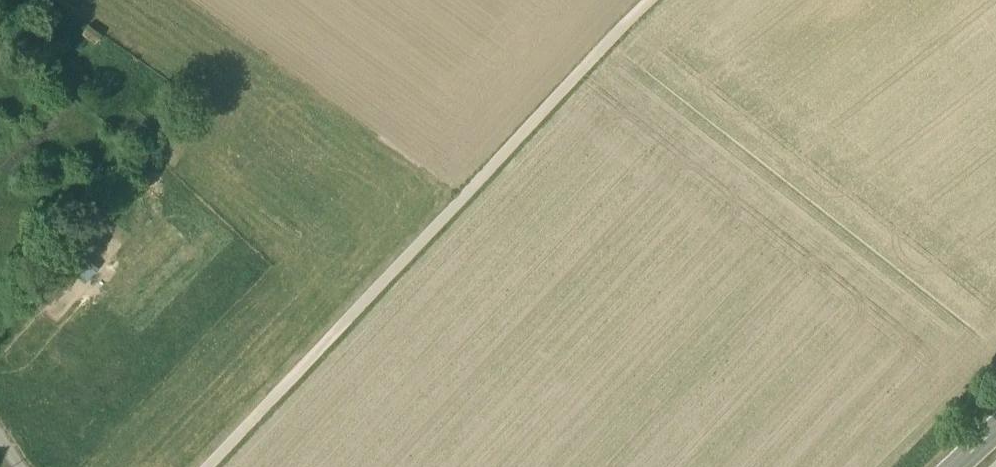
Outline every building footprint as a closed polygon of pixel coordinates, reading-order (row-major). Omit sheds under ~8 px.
[(16,157),(8,147),(0,154),(0,168),(2,170),(16,157)]
